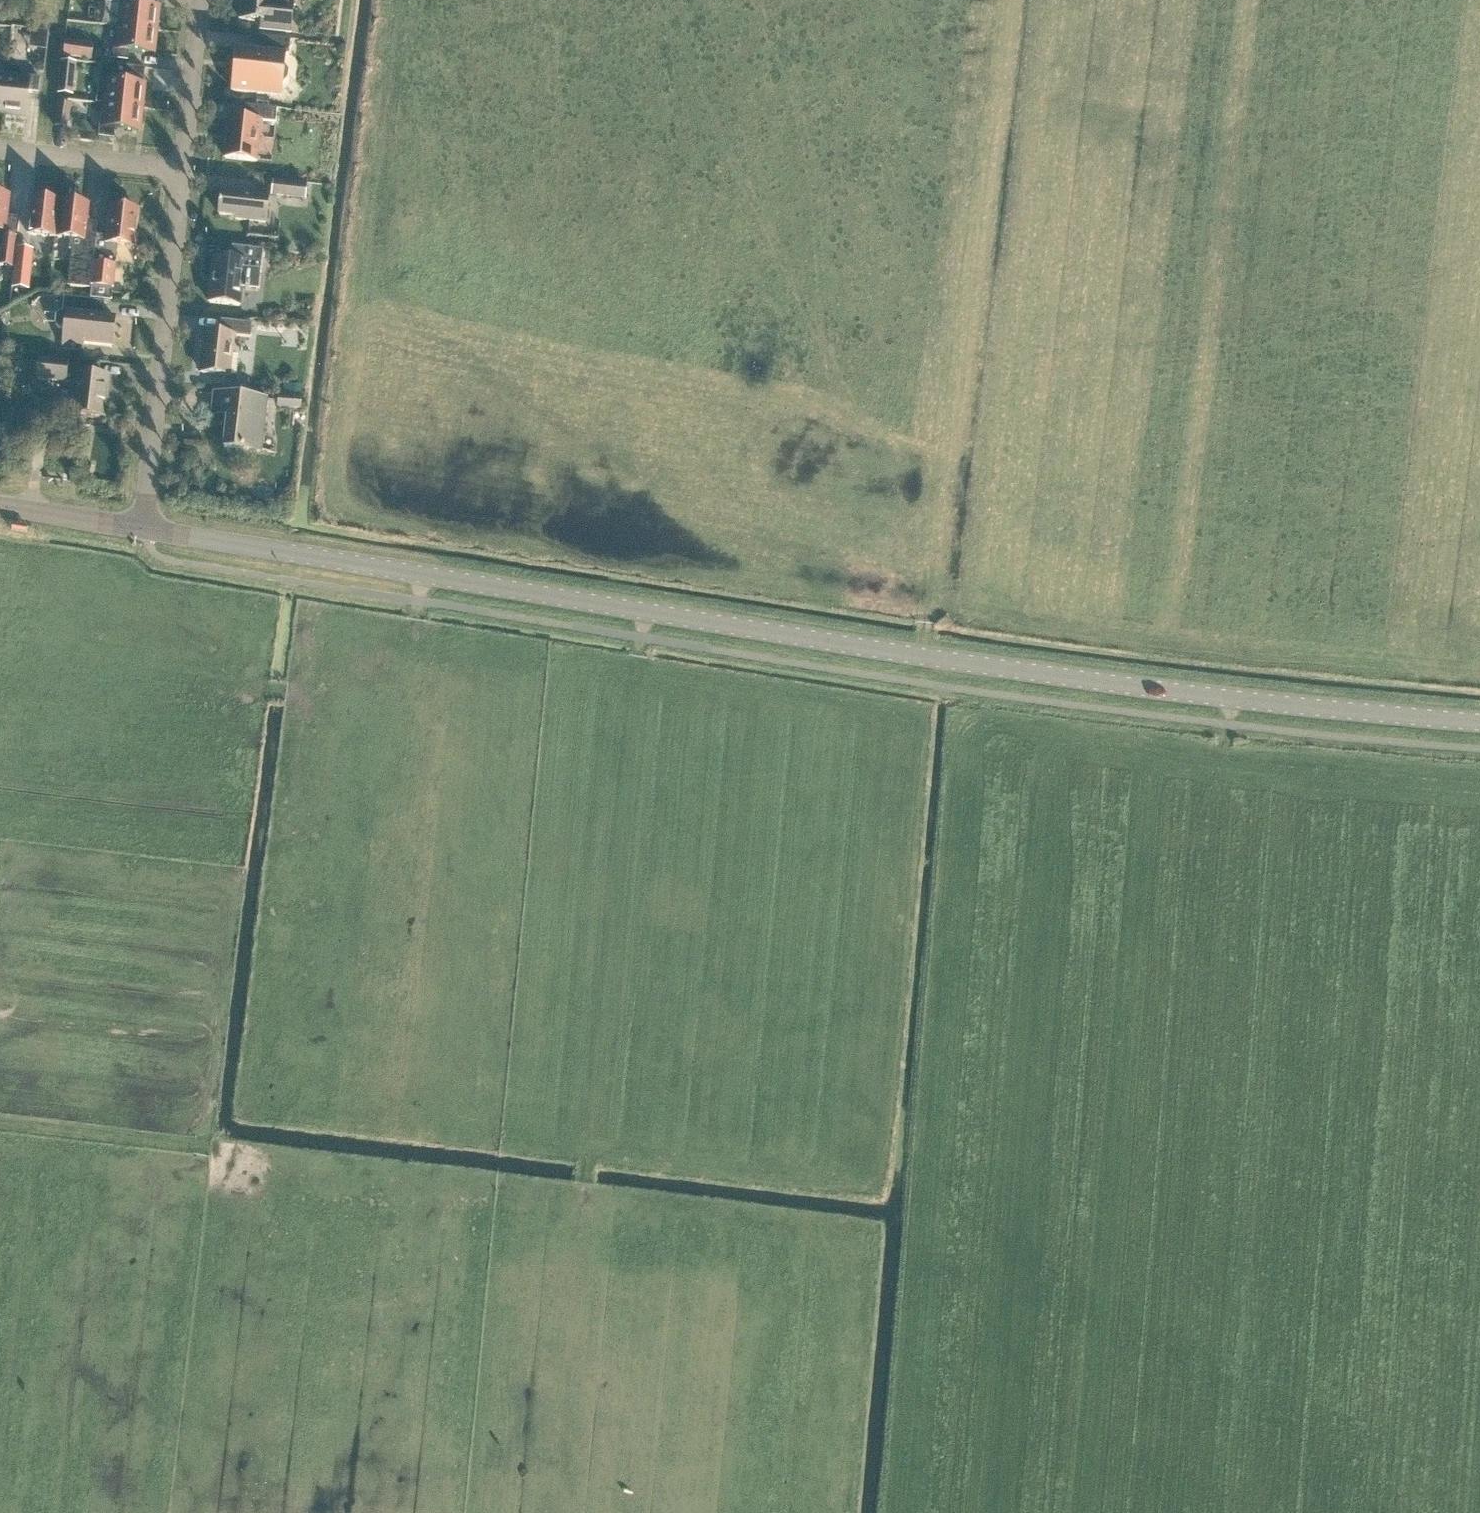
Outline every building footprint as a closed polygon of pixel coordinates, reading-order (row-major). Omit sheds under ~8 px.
[(104,3),(123,5),(120,28),(155,31),(158,8),(148,7),(148,0),(104,0),(104,3)] [(274,3),(274,0),(243,0),(241,21),(261,23),(260,33),(291,36),(295,5),(274,3)] [(155,31),(120,28),(118,50),(114,50),(113,60),(128,62),(129,52),(153,54),(155,31)] [(37,46),(47,47),(48,33),(38,32),(37,46)] [(237,49),(233,92),(271,96),(273,85),(282,86),(288,81),(289,73),(284,66),(285,55),(289,56),(290,41),(254,37),(253,50),(237,49)] [(93,46),(66,42),(64,58),(91,62),(93,46)] [(63,63),(60,95),(73,96),(76,64),(63,63)] [(144,86),(141,86),(143,70),(100,65),(96,104),(106,105),(141,109),(144,86)] [(6,79),(3,115),(26,117),(28,93),(38,94),(40,79),(29,78),(29,82),(6,79)] [(59,104),(55,128),(67,129),(71,105),(59,104)] [(141,109),(106,105),(104,128),(100,127),(98,138),(114,139),(115,129),(139,132),(141,109)] [(276,125),(277,110),(246,107),(244,121),(229,119),(225,160),(255,163),(259,123),(276,125)] [(307,185),(274,182),(272,198),(306,201),(307,185)] [(265,225),(268,197),(238,193),(238,196),(221,194),(219,217),(235,219),(235,221),(265,225)] [(1,252),(0,261),(0,267),(14,268),(18,224),(6,223),(7,218),(9,197),(0,196),(0,252),(1,252)] [(55,239),(59,202),(33,199),(29,236),(55,239)] [(63,202),(58,239),(72,240),(70,251),(75,252),(71,288),(90,290),(96,243),(84,242),(86,224),(89,205),(63,202)] [(116,245),(133,247),(138,211),(112,208),(108,238),(97,237),(94,266),(90,300),(110,302),(116,245)] [(263,251),(231,248),(230,262),(214,260),(209,305),(239,308),(241,290),(258,292),(260,275),(263,251)] [(17,250),(13,290),(29,292),(32,267),(28,267),(29,251),(17,250)] [(65,298),(63,314),(57,316),(56,325),(59,329),(65,330),(63,349),(83,351),(83,344),(112,348),(115,318),(103,317),(105,303),(65,298)] [(252,325),(221,321),(220,335),(206,334),(202,374),(228,377),(228,376),(236,377),(238,357),(230,356),(232,337),(251,339),(252,325)] [(66,385),(69,362),(39,359),(36,381),(66,385)] [(104,416),(108,379),(72,375),(71,393),(76,393),(75,412),(104,416)] [(284,385),(283,394),(300,396),(301,387),(284,385)] [(261,453),(266,401),(215,395),(213,416),(229,418),(225,449),(261,453)] [(303,397),(279,395),(277,410),(301,412),(303,397)] [(89,468),(87,478),(92,480),(95,470),(89,468)]
